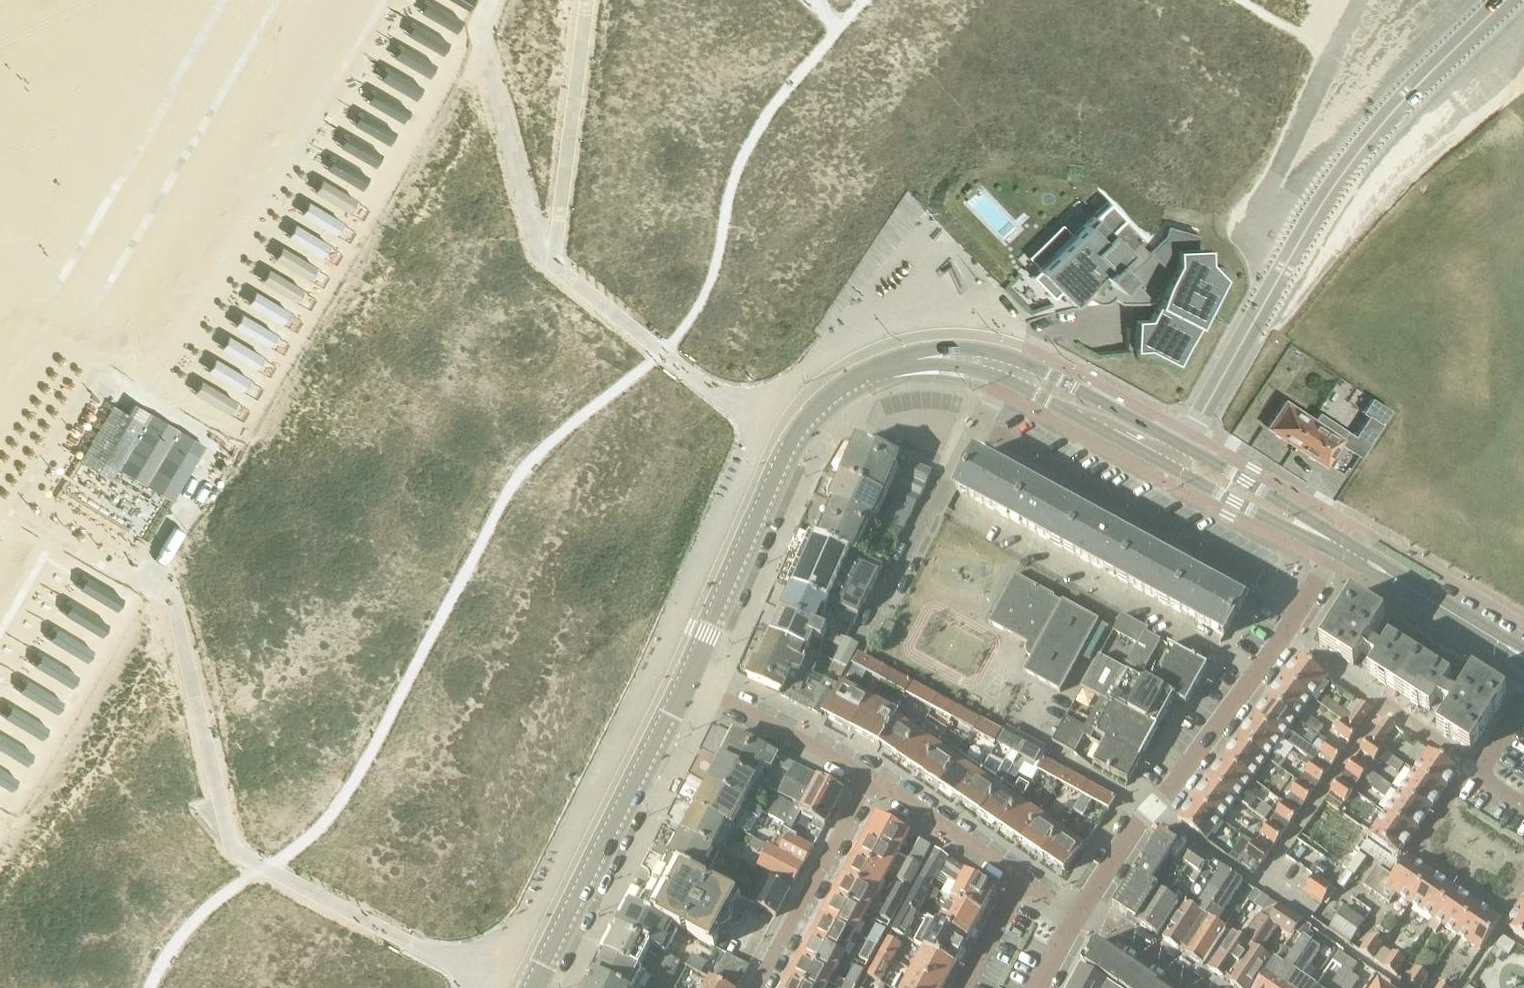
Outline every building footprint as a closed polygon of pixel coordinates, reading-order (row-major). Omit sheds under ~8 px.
[(435,0),(429,0),(423,10),(457,30),(464,17),(435,0)] [(469,9),(474,0),(454,0),(469,9)] [(450,41),(417,21),(409,34),(442,53),(450,41)] [(436,64),(402,45),(395,57),(428,77),(436,64)] [(421,88),(388,68),(381,81),(414,101),(421,88)] [(407,112),(374,93),(366,105),(399,125),(407,112)] [(395,133),(361,113),(354,126),(387,146),(395,133)] [(381,155),(348,135),(340,148),(374,168),(381,155)] [(368,178),(334,158),(327,171),(360,191),(368,178)] [(355,200),(321,180),(314,193),(347,212),(355,200)] [(343,220),(309,200),(302,213),(335,233),(343,220)] [(1107,201),(1037,270),(1050,283),(1067,301),(1071,297),(1080,307),(1088,305),(1096,304),(1104,303),(1108,302),(1111,300),(1114,298),(1118,302),(1154,302),(1169,273),(1147,250),(1158,240),(1128,210),(1121,217),(1107,201)] [(330,241),(297,221),(289,234),(322,254),(330,241)] [(1146,317),(1132,318),(1132,320),(1143,319),(1144,348),(1133,348),(1134,350),(1137,350),(1137,352),(1170,369),(1173,362),(1174,363),(1196,321),(1193,320),(1205,302),(1205,303),(1220,274),(1207,260),(1206,246),(1204,246),(1204,257),(1203,257),(1193,247),(1197,234),(1195,233),(1192,243),(1164,236),(1168,225),(1166,225),(1163,235),(1158,240),(1147,250),(1169,273),(1154,302),(1146,317)] [(315,266),(282,246),(274,259),(307,279),(315,266)] [(303,287),(269,267),(262,280),(295,300),(303,287)] [(290,308),(256,289),(249,301),(282,321),(290,308)] [(276,331),(243,311),(235,324),(269,343),(276,331)] [(263,354),(229,334),(222,347),(255,366),(263,354)] [(249,377),(215,357),(208,370),(241,390),(249,377)] [(1312,419),(1311,419),(1294,444),(1323,463),(1337,441),(1359,455),(1389,410),(1370,397),(1361,411),(1366,415),(1353,435),(1317,411),(1312,419)] [(1266,426),(1294,444),(1311,419),(1283,400),(1266,426)] [(141,407),(106,465),(170,503),(205,445),(141,407)] [(858,440),(858,442),(852,454),(855,457),(846,478),(879,494),(882,495),(899,457),(871,445),(871,446),(858,440)] [(957,490),(985,505),(1004,470),(976,455),(974,459),(972,458),(971,459),(972,459),(968,465),(967,466),(969,467),(957,490)] [(927,484),(932,472),(909,462),(904,475),(892,499),(914,509),(927,484)] [(985,505),(1011,520),(1031,485),(1004,470),(985,505)] [(875,503),(879,494),(846,478),(843,477),(832,502),(864,516),(871,501),(875,503)] [(1057,499),(1031,485),(1011,520),(1038,534),(1057,499)] [(902,532),(914,509),(892,499),(880,523),(883,524),(902,532)] [(1038,534),(1064,548),(1083,513),(1057,499),(1038,534)] [(870,518),(864,516),(832,502),(831,502),(816,537),(860,557),(865,546),(859,543),(870,518)] [(1090,563),(1110,528),(1083,513),(1064,548),(1090,563)] [(902,532),(883,524),(879,533),(897,541),(902,532)] [(1090,563),(1118,578),(1137,543),(1110,528),(1090,563)] [(859,559),(860,557),(816,537),(811,549),(805,546),(801,554),(807,556),(794,587),(830,604),(838,607),(858,616),(882,570),(859,559)] [(1118,578),(1144,592),(1163,557),(1137,543),(1118,578)] [(1189,571),(1163,557),(1144,592),(1170,606),(1189,571)] [(1170,606),(1197,621),(1216,586),(1189,571),(1170,606)] [(989,623),(990,624),(1028,644),(1026,648),(1028,656),(1032,658),(1024,672),(1060,692),(1099,621),(1063,601),(1062,603),(1054,598),(1055,597),(1015,575),(989,623)] [(82,579),(74,591),(110,613),(117,601),(82,579)] [(1244,601),(1216,586),(1197,621),(1224,636),(1244,601)] [(794,587),(783,611),(820,627),(826,614),(830,604),(794,587)] [(1471,751),(1507,693),(1474,672),(1457,698),(1444,689),(1451,678),(1389,639),(1382,650),(1369,642),(1385,616),(1352,595),(1320,644),(1354,666),(1363,651),(1369,655),(1361,667),(1437,716),(1445,704),(1451,708),(1437,729),(1471,751)] [(853,625),(858,616),(838,607),(835,616),(853,625)] [(90,645),(97,633),(61,611),(54,623),(90,645)] [(783,611),(773,635),(809,651),(815,639),(823,642),(828,631),(820,627),(783,611)] [(1138,643),(1124,669),(1140,678),(1160,640),(1145,632),(1147,628),(1122,614),(1114,630),(1138,643)] [(896,626),(887,622),(880,634),(889,639),(896,626)] [(832,632),(829,641),(842,647),(846,638),(832,632)] [(821,656),(809,651),(773,635),(760,663),(755,662),(748,678),(782,693),(781,695),(790,699),(809,709),(821,716),(838,684),(824,678),(824,679),(813,674),(821,656)] [(858,645),(846,638),(835,661),(847,667),(858,645)] [(69,679),(77,666),(41,644),(33,657),(69,679)] [(1166,668),(1156,687),(1174,699),(1176,699),(1187,705),(1208,666),(1197,660),(1194,658),(1193,658),(1169,645),(1168,646),(1163,667),(1166,668)] [(860,655),(854,665),(880,680),(886,669),(860,655)] [(1140,678),(1124,669),(1099,656),(1082,687),(1158,729),(1159,728),(1158,728),(1166,714),(1167,714),(1167,713),(1172,704),(1173,703),(1172,703),(1174,699),(1156,687),(1140,678)] [(1299,657),(1283,677),(1312,698),(1327,678),(1299,657)] [(886,669),(880,680),(905,694),(911,683),(886,669)] [(47,713),(56,699),(20,677),(12,691),(47,713)] [(1297,719),(1312,698),(1283,677),(1268,698),(1297,719)] [(854,733),(874,694),(847,679),(826,719),(827,719),(828,719),(853,733),(853,734),(854,733)] [(938,697),(915,685),(909,695),(932,708),(938,697)] [(1065,718),(1107,741),(1141,759),(1143,755),(1144,755),(1144,754),(1149,744),(1150,745),(1150,744),(1150,743),(1158,729),(1082,687),(1076,698),(1095,708),(1084,727),(1066,717),(1065,718)] [(879,748),(880,747),(899,711),(897,710),(898,708),(874,694),(854,733),(879,747),(878,748),(879,748)] [(938,697),(932,708),(952,719),(958,708),(938,697)] [(1361,703),(1352,715),(1327,697),(1320,705),(1334,715),(1356,731),(1371,710),(1361,703)] [(1254,718),(1282,739),(1297,719),(1268,698),(1254,718)] [(981,721),(961,710),(955,721),(975,732),(981,721)] [(35,733),(0,711),(0,731),(26,747),(35,733)] [(900,761),(918,733),(904,723),(908,716),(899,711),(880,747),(899,760),(899,761),(900,761)] [(1341,737),(1349,743),(1357,731),(1356,731),(1334,715),(1330,722),(1337,728),(1331,737),(1338,742),(1341,737)] [(1137,766),(1141,759),(1107,741),(1065,718),(1052,742),(1074,753),(1074,752),(1083,735),(1104,747),(1095,765),(1108,772),(1108,773),(1111,774),(1111,773),(1128,783),(1137,767),(1138,766),(1137,766)] [(1267,759),(1282,739),(1254,718),(1239,738),(1267,759)] [(1311,718),(1305,726),(1317,735),(1323,726),(1311,718)] [(1395,727),(1384,719),(1370,740),(1388,754),(1408,767),(1413,759),(1386,740),(1395,727)] [(981,721),(975,732),(996,743),(1002,732),(981,721)] [(937,732),(944,737),(949,729),(942,724),(937,732)] [(983,770),(962,802),(982,815),(1001,789),(1004,783),(1013,765),(1018,756),(1027,739),(1008,728),(998,747),(1011,753),(1007,761),(1006,761),(996,778),(983,770)] [(938,747),(918,733),(900,761),(919,773),(919,774),(920,774),(938,747)] [(730,745),(723,760),(741,769),(739,772),(757,781),(764,768),(769,770),(777,756),(736,734),(735,737),(729,736),(726,742),(730,745)] [(1239,738),(1224,758),(1252,779),(1267,759),(1239,738)] [(1292,745),(1304,754),(1309,747),(1296,738),(1292,745)] [(1036,766),(1046,749),(1027,739),(1018,756),(1036,766)] [(1386,757),(1388,754),(1370,740),(1369,740),(1357,755),(1363,759),(1362,761),(1370,766),(1380,753),(1386,757)] [(1331,767),(1342,752),(1327,741),(1316,757),(1331,767)] [(940,788),(941,788),(959,761),(962,755),(941,742),(938,747),(920,774),(940,787),(940,788)] [(1429,751),(1415,772),(1443,792),(1458,771),(1429,751)] [(983,770),(975,764),(962,755),(959,761),(941,788),(961,801),(961,802),(962,802),(983,770)] [(14,767),(0,758),(0,778),(5,781),(14,767)] [(1244,790),(1252,779),(1224,758),(1209,779),(1237,799),(1248,808),(1255,798),(1244,790)] [(1299,771),(1281,758),(1275,766),(1293,779),(1299,771)] [(1036,767),(1022,759),(1012,776),(1020,779),(1024,772),(1031,776),(1036,767)] [(762,784),(757,781),(739,772),(741,769),(723,760),(718,770),(716,769),(709,781),(711,782),(710,784),(751,805),(762,784)] [(778,792),(791,799),(806,771),(784,760),(781,766),(789,771),(780,788),(773,784),(770,789),(778,792)] [(1063,770),(1044,760),(1038,771),(1057,781),(1063,770)] [(1354,760),(1346,771),(1359,781),(1364,773),(1368,776),(1365,780),(1376,788),(1382,780),(1354,760)] [(1303,778),(1317,787),(1328,771),(1314,761),(1304,774),(1306,774),(1303,778)] [(804,806),(819,778),(809,772),(793,800),(804,806)] [(1060,783),(1082,795),(1088,783),(1067,772),(1060,783)] [(1400,792),(1429,813),(1443,792),(1415,772),(1400,792)] [(824,780),(819,778),(804,806),(801,812),(815,820),(812,827),(822,832),(831,816),(834,810),(844,791),(834,785),(825,780),(824,780)] [(1194,799),(1222,820),(1237,799),(1209,779),(1194,799)] [(1331,792),(1338,797),(1333,804),(1345,813),(1359,794),(1339,780),(1331,792)] [(1014,790),(1004,783),(1001,789),(982,815),(981,816),(982,816),(1002,829),(1001,829),(1002,830),(1002,829),(1021,802),(1030,786),(1020,781),(1014,790)] [(1298,782),(1286,799),(1301,809),(1313,793),(1298,782)] [(1082,795),(1076,805),(1074,810),(1085,816),(1093,801),(1110,810),(1116,799),(1088,783),(1082,795)] [(762,811),(751,805),(710,784),(705,795),(703,793),(697,805),(699,807),(697,809),(698,809),(735,828),(739,830),(746,816),(757,822),(762,811)] [(1400,792),(1386,813),(1414,833),(1429,813),(1400,792)] [(785,823),(794,808),(788,805),(789,803),(775,796),(765,813),(785,823)] [(1206,841),(1222,820),(1194,799),(1178,820),(1206,841)] [(1070,815),(1074,810),(1076,805),(1069,801),(1064,812),(1070,815)] [(1040,815),(1021,802),(1002,829),(1022,842),(1021,842),(1022,843),(1022,842),(1040,815)] [(1269,823),(1283,834),(1298,813),(1284,802),(1269,823)] [(726,845),(735,828),(698,809),(696,813),(694,812),(688,823),(690,824),(685,834),(719,852),(722,853),(726,845)] [(1044,857),(1062,831),(1057,828),(1061,822),(1043,811),(1040,815),(1022,842),(1043,856),(1043,857),(1044,857)] [(1400,854),(1414,833),(1386,813),(1371,834),(1400,854)] [(866,835),(865,836),(899,854),(910,833),(909,832),(877,815),(876,816),(873,823),(872,823),(872,824),(866,835)] [(1269,823),(1254,843),(1269,854),(1283,834),(1269,823)] [(780,852),(788,837),(791,830),(783,826),(781,825),(771,843),(768,841),(766,844),(780,852)] [(1140,920),(1188,844),(1164,829),(1142,863),(1140,865),(1141,865),(1135,874),(1135,873),(1133,876),(1134,876),(1113,908),(1137,923),(1140,920)] [(1084,846),(1062,831),(1044,857),(1065,871),(1065,872),(1066,872),(1084,846)] [(676,851),(670,861),(705,879),(719,852),(685,834),(684,836),(683,836),(682,838),(679,836),(673,847),(676,849),(675,851),(676,851)] [(888,874),(899,854),(865,836),(862,843),(861,843),(861,844),(855,855),(854,856),(888,874)] [(808,848),(788,837),(780,852),(805,864),(811,852),(811,851),(816,843),(812,841),(808,848)] [(793,886),(804,865),(780,852),(766,844),(754,838),(749,846),(756,850),(758,847),(765,851),(756,867),(793,886)] [(931,847),(920,840),(910,860),(921,866),(931,847)] [(1365,842),(1364,843),(1363,845),(1361,849),(1361,850),(1389,870),(1389,869),(1395,861),(1366,840),(1366,841),(1365,842)] [(1239,864),(1253,875),(1269,854),(1254,843),(1239,864)] [(1196,881),(1197,879),(1210,860),(1188,844),(1140,920),(1137,923),(1157,936),(1184,895),(1174,888),(1188,866),(1195,871),(1188,880),(1194,884),(1196,881)] [(954,899),(983,915),(983,914),(996,890),(995,889),(967,875),(969,872),(937,850),(920,880),(932,886),(943,867),(964,881),(954,899)] [(844,875),(843,876),(877,894),(888,874),(854,856),(855,856),(851,863),(850,864),(844,875)] [(1397,893),(1411,903),(1431,874),(1407,858),(1393,878),(1377,866),(1363,886),(1389,904),(1397,893)] [(921,866),(910,860),(899,880),(910,886),(921,866)] [(1233,875),(1210,860),(1197,879),(1203,883),(1209,875),(1215,879),(1197,906),(1199,907),(1197,910),(1187,904),(1164,940),(1183,953),(1233,875)] [(719,887),(705,879),(670,861),(656,889),(652,887),(650,887),(649,887),(647,887),(646,887),(644,888),(643,889),(642,890),(641,891),(633,906),(678,929),(715,948),(742,897),(720,885),(719,887)] [(1454,889),(1431,874),(1411,903),(1434,918),(1454,889)] [(1218,920),(1239,888),(1243,882),(1233,875),(1183,953),(1202,965),(1226,929),(1214,921),(1216,918),(1218,920)] [(866,914),(877,894),(843,876),(844,877),(840,883),(839,884),(833,896),(833,895),(833,896),(866,914)] [(1304,893),(1322,904),(1332,889),(1315,877),(1304,893)] [(755,904),(776,916),(791,889),(769,878),(755,904)] [(906,906),(920,913),(933,888),(920,881),(906,906)] [(889,900),(899,906),(908,889),(898,884),(889,900)] [(1442,924),(1457,934),(1477,905),(1454,889),(1434,918),(1428,928),(1436,933),(1442,924)] [(833,896),(822,916),(855,934),(866,914),(833,896)] [(954,899),(940,924),(969,939),(983,915),(954,899)] [(1227,982),(1279,906),(1269,899),(1243,940),(1233,933),(1209,969),(1227,982)] [(899,906),(889,900),(880,917),(891,922),(899,906)] [(1501,921),(1477,905),(1457,934),(1452,942),(1463,949),(1468,941),(1481,950),(1501,921)] [(665,954),(678,929),(633,906),(632,908),(629,907),(623,918),(626,919),(620,933),(651,949),(652,947),(663,953),(665,954)] [(906,938),(920,913),(906,906),(893,931),(906,938)] [(1289,939),(1302,922),(1279,906),(1227,982),(1236,987),(1251,987),(1271,958),(1261,951),(1276,930),(1289,939)] [(1350,943),(1356,935),(1365,920),(1344,906),(1328,929),(1350,943)] [(1523,939),(1523,908),(1521,906),(1506,927),(1523,939)] [(844,955),(855,934),(822,916),(817,925),(818,925),(812,936),(811,936),(811,937),(844,955)] [(915,941),(924,946),(956,964),(969,939),(940,924),(929,917),(915,941)] [(1317,937),(1308,931),(1291,954),(1287,951),(1305,924),(1302,922),(1289,939),(1256,987),(1282,987),(1317,937)] [(877,925),(868,941),(878,946),(886,930),(877,925)] [(620,933),(608,954),(644,973),(645,971),(640,969),(651,949),(620,933)] [(1383,945),(1370,936),(1360,951),(1373,959),(1383,945)] [(800,956),(800,957),(833,975),(844,955),(811,937),(807,944),(806,945),(807,945),(801,956),(800,956)] [(1317,937),(1282,987),(1309,987),(1312,984),(1302,977),(1325,943),(1317,937)] [(881,953),(895,960),(903,945),(889,938),(881,953)] [(878,946),(868,941),(859,957),(869,962),(878,946)] [(1098,942),(1096,945),(1094,944),(1083,964),(1119,987),(1165,987),(1098,942)] [(924,946),(911,969),(944,987),(956,964),(924,946)] [(1396,975),(1406,961),(1405,960),(1411,951),(1405,947),(1399,956),(1386,947),(1380,956),(1387,960),(1383,967),(1396,975)] [(1357,964),(1339,952),(1333,962),(1341,968),(1328,987),(1341,987),(1357,964)] [(665,954),(663,953),(650,976),(656,979),(669,986),(680,963),(665,954)] [(883,983),(895,960),(881,953),(869,976),(883,983)] [(644,973),(608,954),(597,977),(618,987),(636,987),(644,973)] [(711,979),(728,987),(738,987),(750,967),(725,954),(711,979)] [(693,955),(687,967),(703,975),(709,963),(693,955)] [(789,977),(809,987),(827,987),(829,984),(836,987),(840,979),(833,975),(800,957),(797,964),(796,964),(795,965),(796,965),(790,977),(789,976),(789,977)] [(1415,987),(1421,987),(1429,976),(1424,972),(1423,973),(1416,968),(1416,969),(1406,961),(1396,975),(1415,987)] [(1357,964),(1341,987),(1353,987),(1359,979),(1357,978),(1363,969),(1357,964)] [(855,965),(846,981),(856,987),(865,970),(855,965)] [(944,987),(911,969),(908,976),(903,973),(895,987),(943,987),(944,987)] [(1070,987),(1113,987),(1092,975),(1081,969),(1070,987)] [(1459,982),(1451,977),(1445,987),(1429,976),(1421,987),(1455,987),(1459,982)] [(597,977),(591,987),(618,987),(597,977)] [(789,977),(789,978),(786,984),(785,984),(785,985),(784,987),(809,987),(789,977)] [(652,987),(667,987),(669,986),(656,979),(652,987)] [(711,979),(706,987),(728,987),(711,979)]
